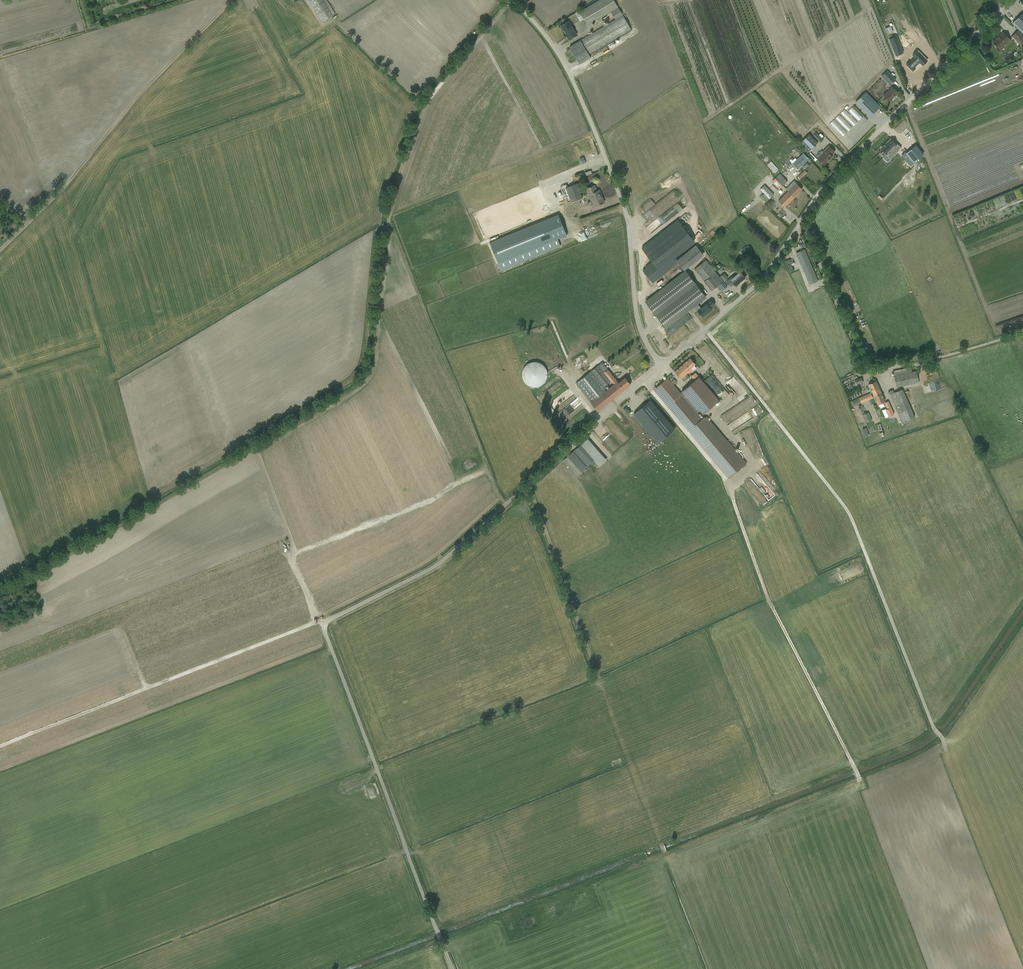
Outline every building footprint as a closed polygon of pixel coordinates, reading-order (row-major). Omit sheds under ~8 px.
[(334,14),(335,13),(326,0),(307,0),(322,22),(334,14)] [(570,47),(580,64),(584,61),(591,57),(590,56),(632,30),(631,29),(614,0),(599,0),(584,9),(579,12),(587,25),(611,12),(615,19),(570,47)] [(1013,23),(1016,26),(1022,34),(1022,13),(1013,23)] [(568,39),(577,34),(568,20),(560,25),(568,39)] [(1021,44),(1022,42),(1022,36),(1018,31),(1012,36),(1021,45),(1019,46),(1021,49),(1022,47),(1022,46),(1021,44)] [(919,48),(926,43),(922,37),(923,37),(919,32),(908,39),(913,46),(916,44),(919,48)] [(1011,40),(1006,35),(1003,32),(999,36),(999,37),(993,43),(995,44),(994,44),(995,45),(996,46),(1001,50),(1011,40)] [(897,37),(890,40),(896,57),(904,54),(897,37)] [(910,61),(907,65),(913,71),(916,68),(916,67),(920,62),(923,65),(928,60),(918,50),(913,55),(915,57),(910,62),(910,61)] [(599,68),(605,65),(602,59),(596,63),(599,68)] [(896,79),(892,75),(887,70),(881,76),(886,81),(890,84),(896,79)] [(898,93),(892,86),(884,95),(890,101),(890,100),(894,96),(895,96),(898,93)] [(880,106),(876,103),(866,92),(856,102),(866,113),(870,116),(880,106)] [(853,105),(839,119),(853,133),(868,117),(857,106),(856,108),(853,105)] [(834,124),(848,137),(852,132),(839,119),(834,124)] [(900,137),(906,143),(910,139),(904,132),(900,137)] [(807,153),(818,142),(809,134),(799,144),(807,153)] [(884,151),(881,154),(884,157),(887,154),(890,158),(897,151),(895,150),(896,149),(898,150),(901,147),(897,143),(896,144),(891,139),(881,148),(884,151)] [(916,145),(906,153),(913,162),(923,154),(919,149),(916,145)] [(835,151),(831,148),(829,146),(825,149),(826,150),(818,158),(824,165),(833,156),(831,155),(835,151)] [(102,156),(97,153),(92,160),(97,163),(102,156)] [(809,159),(803,153),(792,164),(797,169),(806,161),(809,159)] [(811,169),(804,176),(806,178),(813,172),(811,169)] [(787,181),(781,175),(776,179),(779,181),(783,186),(787,181)] [(783,186),(776,179),(775,178),(773,180),(772,181),(779,189),(783,186)] [(788,191),(794,197),(802,189),(799,185),(794,181),(791,184),(793,186),(788,191)] [(577,183),(565,188),(569,195),(571,201),(571,202),(583,197),(577,183)] [(594,206),(599,204),(600,204),(601,204),(602,204),(602,203),(604,202),(600,194),(601,194),(599,190),(597,191),(595,185),(590,187),(586,188),(594,206)] [(764,185),(760,189),(769,199),(774,195),(764,185)] [(778,201),(781,203),(785,207),(794,197),(788,191),(778,201)] [(651,205),(642,212),(646,216),(654,209),(651,205)] [(499,238),(490,242),(498,263),(522,254),(552,240),(552,241),(567,235),(558,214),(544,220),(513,232),(499,238)] [(676,220),(641,248),(652,262),(641,270),(651,283),(678,262),(676,260),(673,256),(693,241),(676,220)] [(654,232),(662,228),(659,223),(651,227),(654,232)] [(590,229),(584,231),(585,239),(592,238),(590,229)] [(704,255),(696,245),(676,260),(678,262),(684,270),(704,255)] [(746,246),(742,249),(747,255),(751,251),(747,247),(746,246)] [(809,284),(818,280),(804,249),(796,253),(809,284)] [(790,257),(796,273),(803,270),(797,255),(790,257)] [(721,258),(718,260),(724,268),(726,266),(721,258)] [(694,269),(708,287),(711,291),(723,281),(720,277),(706,260),(694,269)] [(666,328),(705,297),(686,270),(670,283),(646,302),(666,328)] [(745,277),(742,274),(739,271),(734,276),(733,275),(726,281),(731,286),(734,284),(736,286),(739,283),(739,282),(745,277),(745,278),(745,277)] [(724,281),(728,277),(724,273),(720,276),(724,281)] [(718,286),(723,291),(727,286),(723,282),(718,286)] [(711,299),(697,311),(703,317),(712,309),(711,308),(715,304),(711,299)] [(675,326),(679,330),(693,319),(690,315),(675,326)] [(686,374),(692,369),(693,370),(696,368),(694,365),(696,364),(690,358),(675,371),(684,382),(689,377),(689,378),(690,377),(689,377),(686,374)] [(539,386),(541,385),(542,384),(543,383),(545,381),(546,380),(546,379),(547,378),(547,377),(547,375),(547,374),(547,372),(547,371),(546,370),(546,369),(546,368),(544,366),(543,364),(542,364),(541,363),(540,362),(539,362),(537,361),(536,361),(534,361),(533,361),(532,362),(531,362),(530,362),(529,363),(527,364),(526,365),(525,366),(524,366),(524,367),(523,368),(523,369),(522,370),(522,371),(522,374),(522,375),(522,377),(523,378),(523,379),(524,380),(524,381),(525,382),(526,383),(527,384),(528,385),(529,385),(531,386),(532,386),(535,387),(537,386),(538,386),(539,386)] [(599,365),(576,383),(597,410),(631,384),(625,377),(618,382),(608,369),(604,372),(599,365)] [(911,367),(893,371),(894,374),(902,372),(902,373),(894,375),(897,387),(919,383),(916,370),(912,371),(911,367)] [(734,370),(728,376),(731,380),(737,374),(734,370)] [(681,391),(699,411),(700,410),(703,414),(718,400),(698,377),(694,380),(681,391)] [(667,378),(654,389),(729,478),(747,463),(728,440),(727,440),(726,439),(707,416),(705,418),(704,417),(702,418),(667,378)] [(869,384),(871,388),(876,401),(878,400),(879,403),(885,401),(878,385),(876,380),(869,384)] [(889,394),(899,415),(902,423),(915,417),(902,389),(889,394)] [(873,398),(870,393),(853,400),(850,402),(852,407),(861,403),(873,398)] [(644,395),(628,409),(653,438),(669,424),(644,395)] [(868,412),(862,415),(866,423),(872,420),(868,412)] [(563,460),(566,464),(576,475),(594,459),(599,466),(606,459),(588,438),(581,444),(563,460)] [(627,467),(633,461),(628,455),(625,457),(623,456),(620,459),(627,467)]
